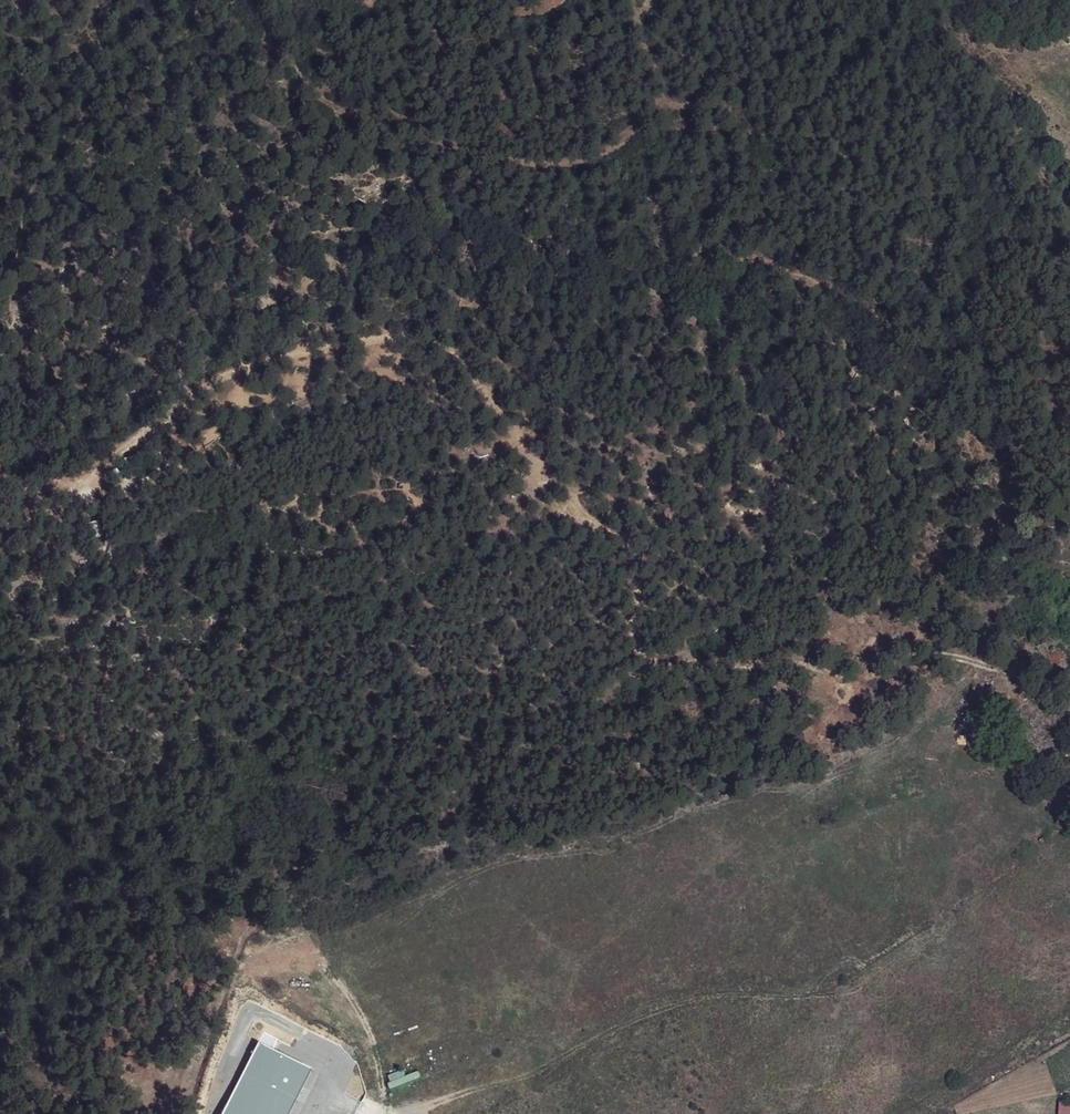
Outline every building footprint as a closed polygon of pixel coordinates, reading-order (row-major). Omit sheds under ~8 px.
[(1059,1101),(1059,1113),(1069,1113),(1069,1101),(1059,1101)]
